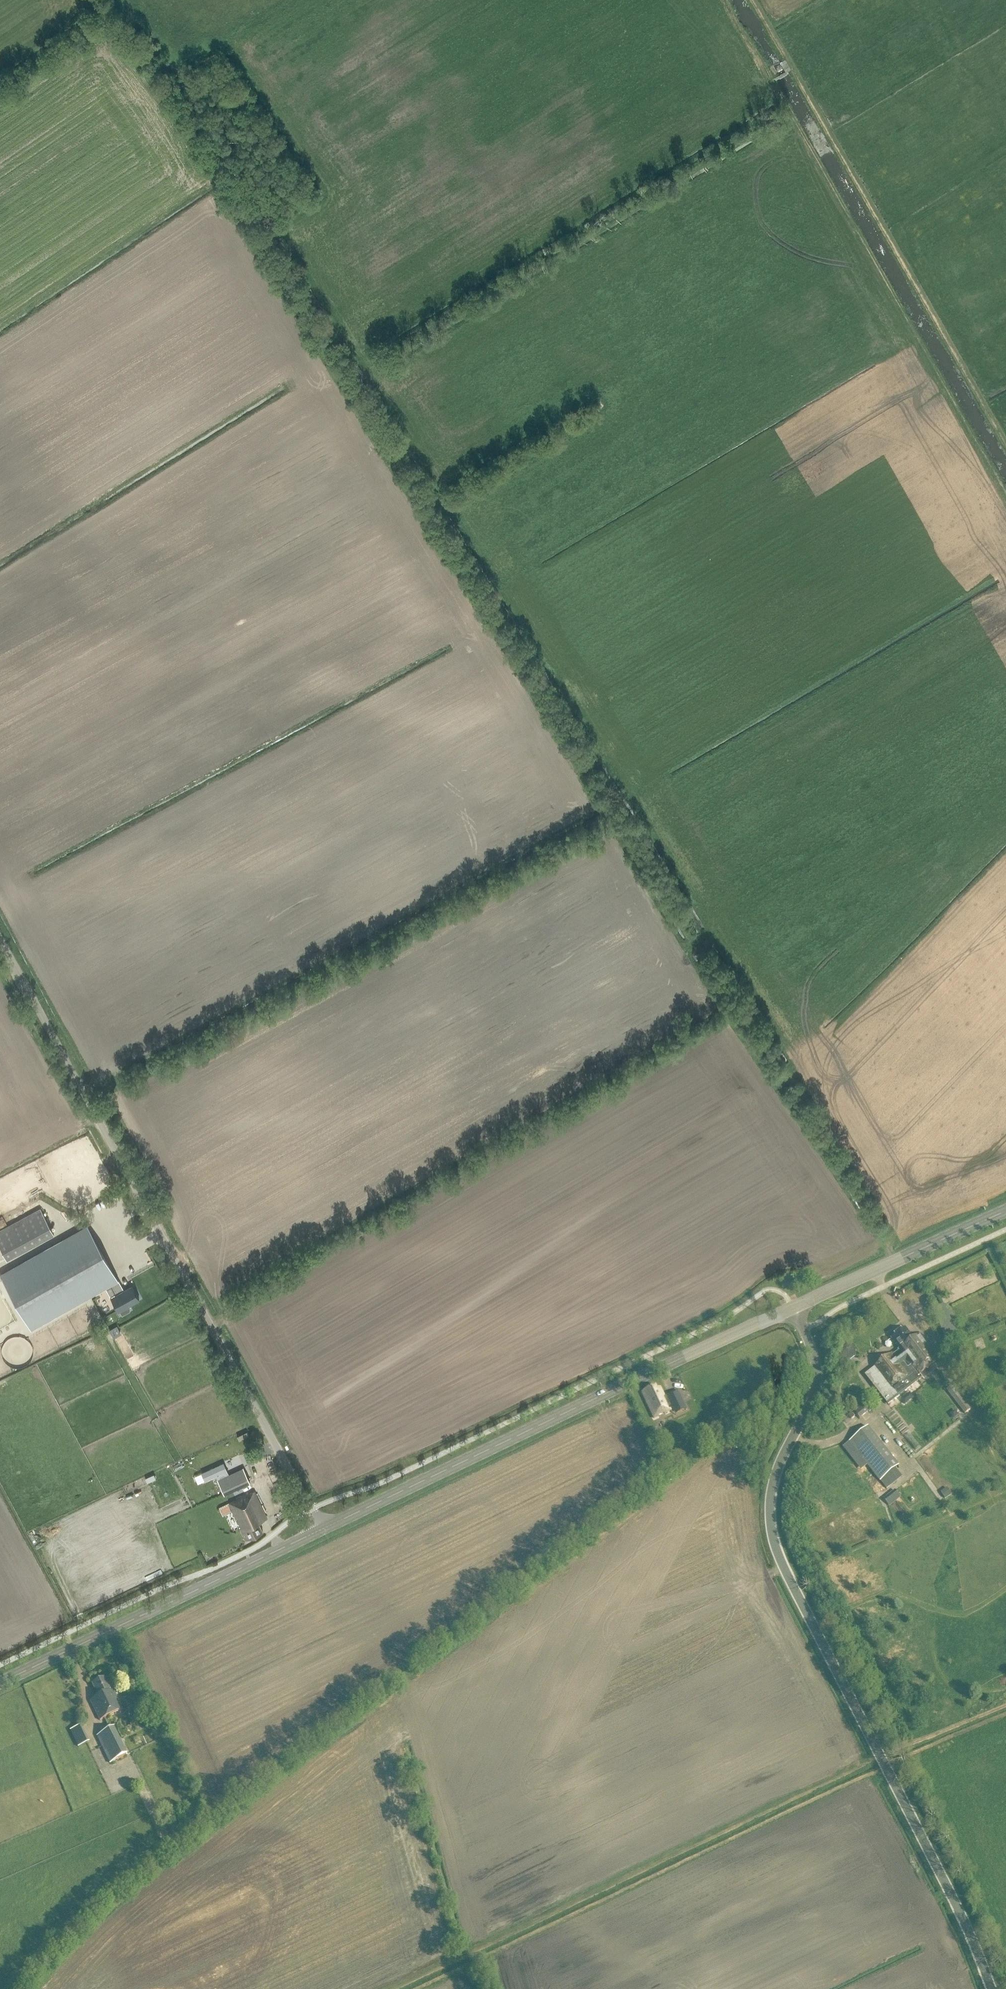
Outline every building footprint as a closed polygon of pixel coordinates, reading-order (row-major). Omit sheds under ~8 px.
[(0,1230),(0,1246),(7,1259),(54,1234),(40,1208),(0,1230)] [(87,1225),(0,1273),(32,1329),(105,1288),(118,1281),(87,1225)] [(118,1311),(119,1312),(120,1311),(122,1315),(130,1311),(130,1308),(129,1306),(139,1300),(131,1286),(124,1290),(118,1281),(105,1288),(106,1289),(118,1311)] [(898,1350),(899,1352),(920,1378),(936,1366),(943,1360),(923,1335),(915,1341),(906,1330),(893,1341),(899,1349),(898,1350)] [(920,1378),(899,1352),(873,1372),(874,1373),(866,1379),(875,1389),(882,1383),(889,1391),(881,1397),(889,1408),(921,1383),(923,1386),(941,1372),(936,1366),(920,1378)] [(655,1387),(642,1393),(654,1418),(670,1410),(660,1388),(656,1390),(655,1387)] [(953,1387),(947,1391),(966,1416),(971,1411),(953,1387)] [(677,1391),(666,1397),(675,1415),(686,1410),(677,1391)] [(870,1402),(858,1411),(863,1418),(875,1409),(870,1402)] [(850,1444),(880,1482),(900,1467),(869,1428),(850,1444)] [(657,1430),(649,1434),(656,1449),(664,1445),(657,1430)] [(216,1476),(218,1480),(229,1474),(223,1462),(202,1472),(206,1481),(216,1476)] [(229,1474),(218,1480),(225,1495),(250,1483),(243,1467),(229,1474)] [(948,1490),(942,1494),(946,1500),(951,1496),(952,1495),(948,1490)] [(258,1524),(267,1519),(254,1492),(228,1504),(245,1541),(262,1533),(258,1524)] [(895,1492),(884,1501),(889,1507),(900,1499),(895,1492)] [(99,1721),(123,1710),(114,1691),(112,1692),(106,1679),(92,1685),(98,1698),(90,1702),(99,1721)] [(126,1692),(132,1690),(128,1679),(121,1683),(126,1692)] [(146,1718),(146,1707),(136,1707),(136,1718),(146,1718)] [(81,1726),(70,1731),(78,1748),(89,1743),(81,1726)] [(113,1729),(97,1737),(110,1763),(126,1755),(113,1729)]
